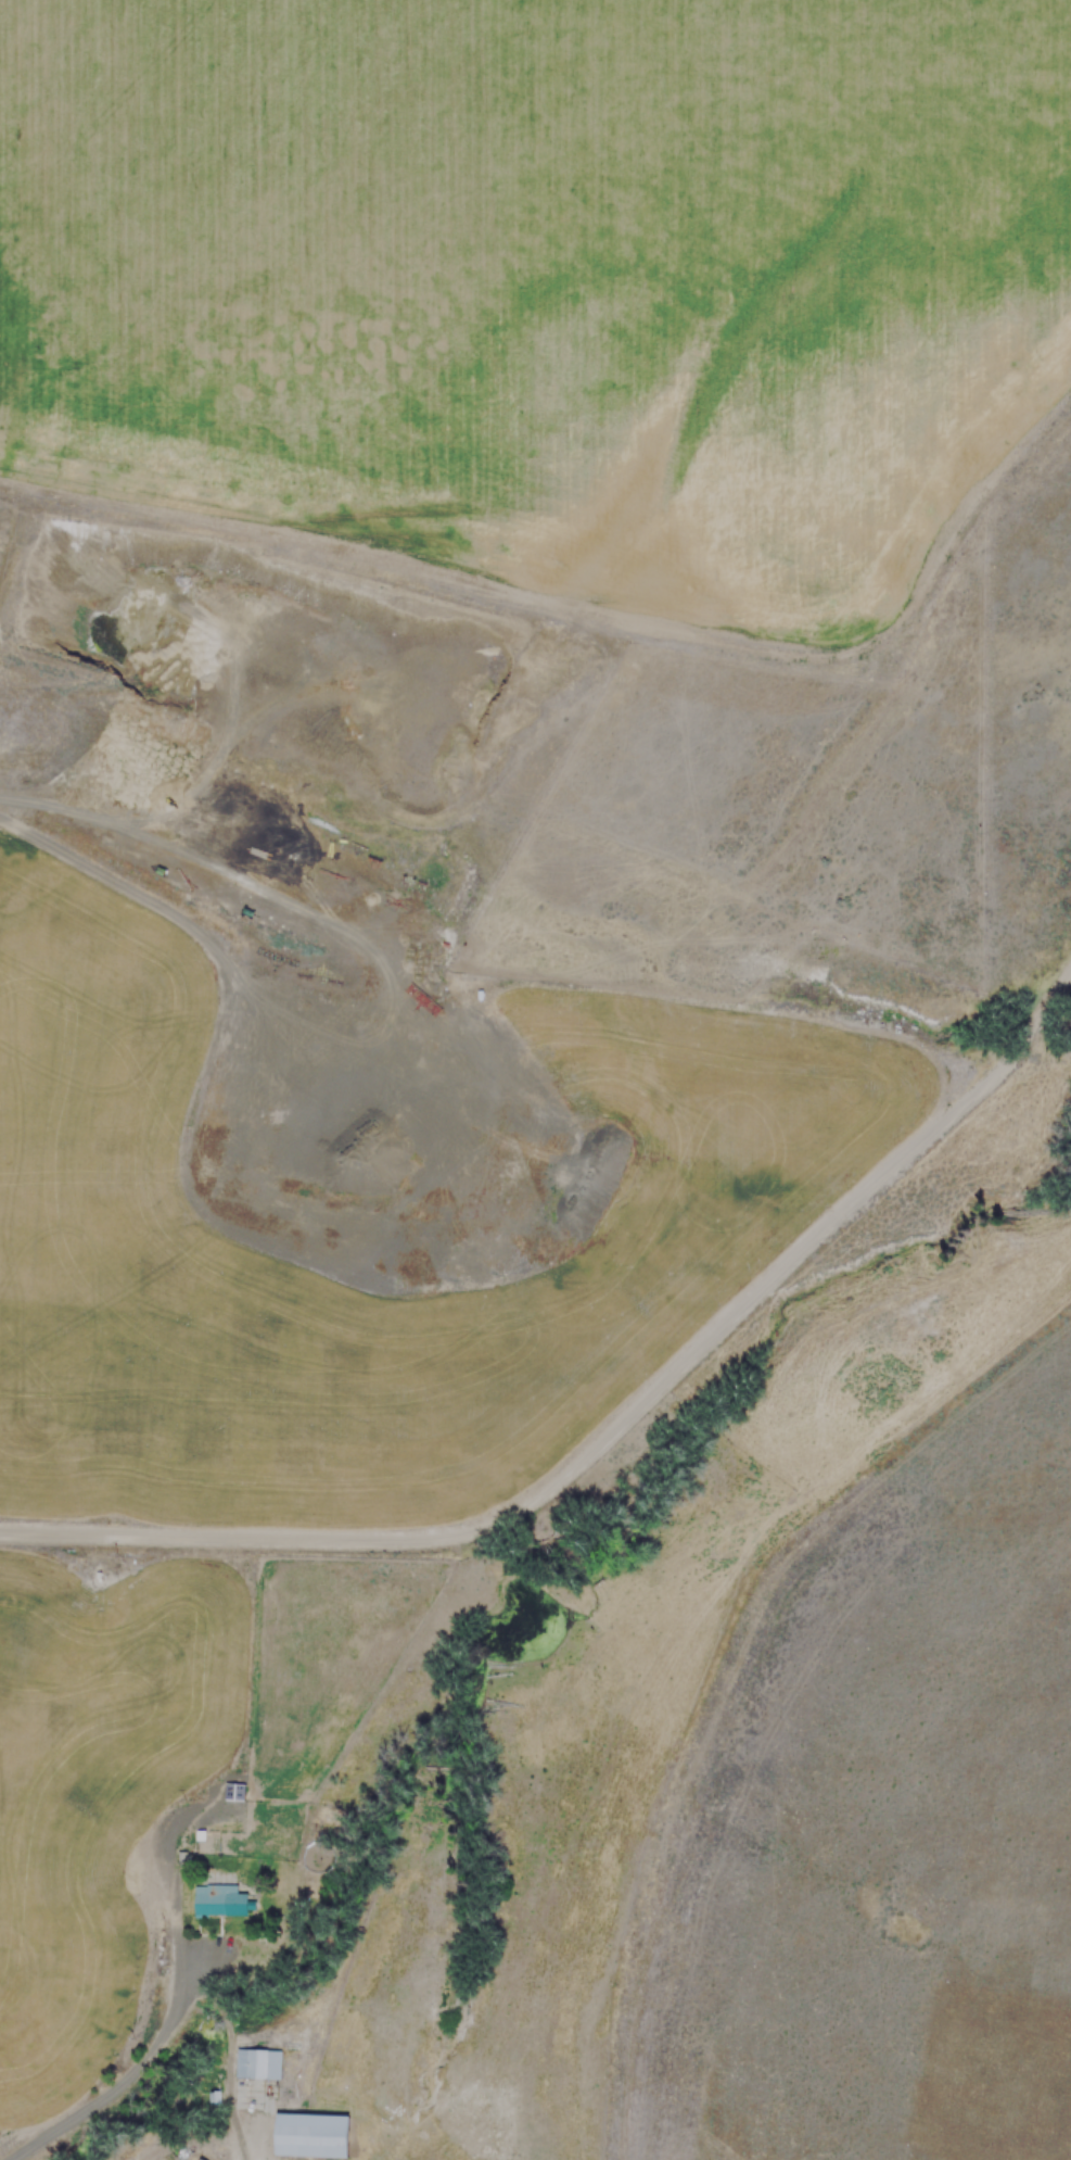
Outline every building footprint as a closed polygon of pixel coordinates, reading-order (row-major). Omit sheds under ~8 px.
[(236,1885),(193,1884),(192,1915),(246,1916),(246,1894),(236,1894),(236,1885)] [(279,2079),(280,2050),(235,2049),(235,2078),(279,2079)] [(208,2091),(208,2107),(220,2106),(219,2091),(208,2091)] [(346,2158),(347,2115),(274,2114),(273,2156),(346,2158)]
